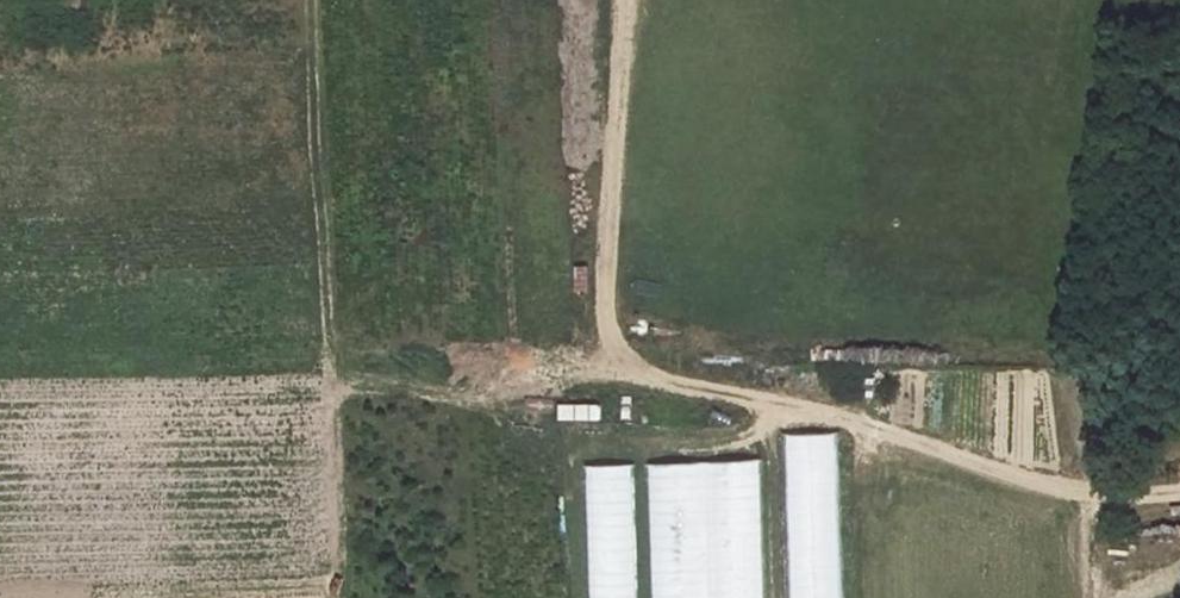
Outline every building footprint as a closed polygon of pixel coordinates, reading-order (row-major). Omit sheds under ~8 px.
[(832,472),(833,436),(786,435),(785,471),(832,472)] [(836,584),(821,584),(822,597),(837,597),(836,584)]
